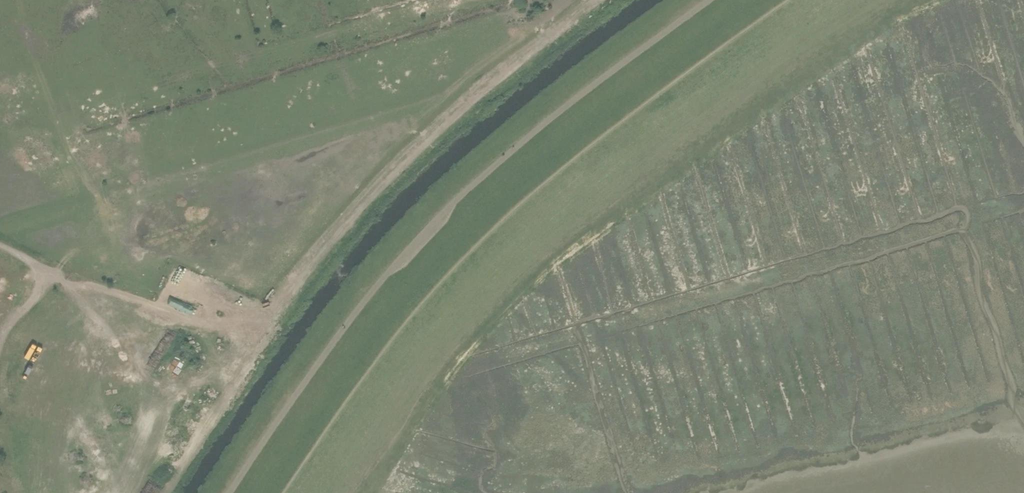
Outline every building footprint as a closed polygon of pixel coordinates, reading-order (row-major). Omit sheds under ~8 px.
[(278,308),(273,318),(277,320),(283,310),(278,308)] [(155,349),(164,352),(166,342),(165,342),(167,336),(159,333),(155,349)]
